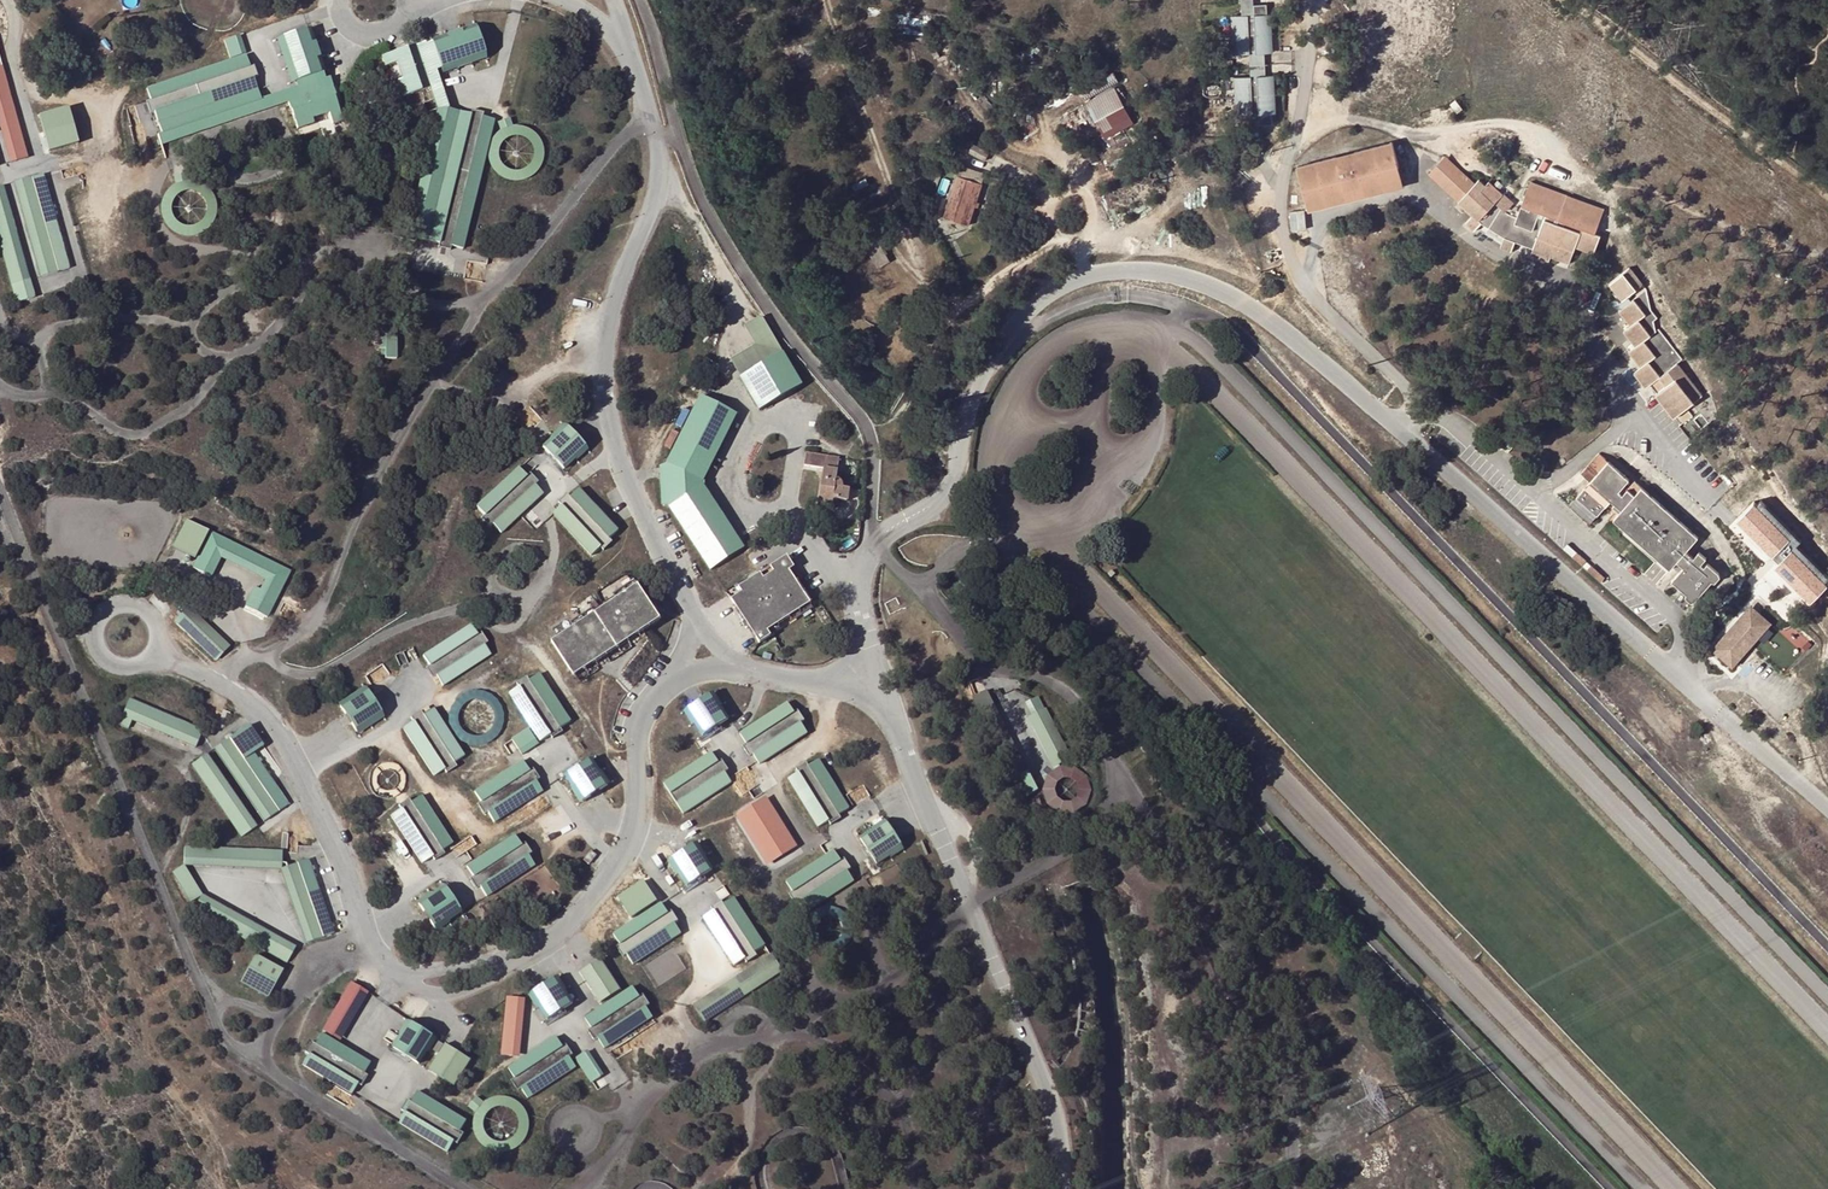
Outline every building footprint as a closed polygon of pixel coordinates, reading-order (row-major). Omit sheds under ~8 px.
[(1243,15),(1250,15),(1255,15),(1255,5),(1255,0),(1243,0),(1243,15)] [(1233,16),(1235,55),(1252,54),(1252,48),(1257,48),(1258,54),(1274,53),(1272,14),(1269,14),(1268,4),(1255,5),(1255,15),(1256,21),(1250,21),(1250,15),(1243,15),(1233,16)] [(316,76),(322,74),(307,30),(282,38),(298,87),(298,88),(318,81),(316,76)] [(476,31),(433,46),(435,52),(430,54),(436,71),(485,54),(476,31)] [(240,54),(235,36),(223,41),(229,58),(240,54)] [(435,52),(433,46),(409,54),(411,60),(420,57),(431,89),(438,111),(405,241),(416,243),(417,239),(449,110),(436,71),(430,54),(435,52)] [(411,60),(409,54),(407,49),(383,57),(386,67),(397,64),(402,80),(397,82),(403,99),(431,89),(420,57),(411,60)] [(252,78),(248,68),(244,55),(147,89),(151,101),(155,112),(163,135),(260,101),(260,100),(252,78)] [(254,66),(248,68),(252,78),(257,76),(254,66)] [(1113,73),(1080,90),(1085,99),(1118,81),(1113,73)] [(298,87),(260,100),(260,101),(163,135),(157,137),(161,147),(287,102),(322,90),(325,99),(330,97),(322,74),(316,76),(318,81),(298,88),(298,87)] [(1236,77),(1238,116),(1249,116),(1255,115),(1255,109),(1261,109),(1261,115),(1261,125),(1275,124),(1274,114),(1277,114),(1276,75),(1259,76),(1259,82),(1253,82),(1253,77),(1236,77)] [(1116,89),(1087,104),(1104,134),(1133,120),(1116,89)] [(334,96),(330,97),(325,99),(322,90),(287,102),(297,131),(313,124),(311,120),(329,114),(333,126),(343,122),(334,96)] [(1463,109),(1456,100),(1450,105),(1457,114),(1463,109)] [(155,112),(151,101),(146,103),(150,114),(155,112)] [(70,107),(38,113),(46,150),(78,144),(70,107)] [(471,116),(449,110),(417,239),(441,245),(451,247),(464,251),(495,121),(482,118),(471,116)] [(1255,115),(1249,116),(1250,132),(1262,131),(1261,125),(1261,115),(1255,115)] [(1310,212),(1386,192),(1381,173),(1400,168),(1394,144),(1298,169),(1310,212)] [(1461,200),(1475,185),(1446,158),(1432,174),(1461,200)] [(1400,168),(1381,173),(1386,192),(1405,187),(1400,168)] [(958,174),(944,217),(954,221),(968,178),(958,174)] [(44,175),(21,183),(48,275),(70,269),(44,175)] [(1486,185),(1480,179),(1475,185),(1461,200),(1460,202),(1481,221),(1506,236),(1501,247),(1512,251),(1516,241),(1533,248),(1531,253),(1549,260),(1551,255),(1569,263),(1576,247),(1592,253),(1600,235),(1523,204),(1518,215),(1505,211),(1496,202),(1502,192),(1490,181),(1486,185)] [(48,275),(21,183),(15,184),(42,277),(48,275)] [(0,189),(0,198),(24,282),(29,280),(4,187),(0,189)] [(0,198),(0,245),(11,286),(24,282),(0,198)] [(476,245),(481,223),(475,221),(468,243),(476,245)] [(1681,424),(1693,439),(1715,421),(1698,399),(1704,394),(1678,362),(1682,359),(1659,330),(1656,332),(1653,321),(1657,318),(1650,310),(1646,290),(1630,268),(1610,285),(1626,304),(1619,310),(1630,325),(1624,331),(1635,346),(1629,351),(1641,366),(1634,371),(1647,387),(1653,382),(1660,390),(1657,393),(1675,417),(1679,414),(1684,421),(1681,424)] [(387,350),(386,310),(378,310),(378,351),(387,350)] [(398,310),(386,310),(387,350),(387,362),(398,362),(398,310)] [(802,386),(784,354),(741,379),(759,411),(802,386)] [(720,368),(706,359),(702,367),(715,375),(720,368)] [(738,415),(703,397),(668,466),(661,466),(664,507),(670,506),(711,571),(744,549),(704,487),(703,485),(703,481),(738,415)] [(587,451),(567,429),(545,451),(564,471),(587,451)] [(1590,482),(1608,462),(1597,453),(1580,473),(1590,482)] [(840,458),(827,455),(819,509),(832,511),(834,500),(848,503),(850,488),(844,488),(844,484),(843,482),(837,479),(840,458)] [(1627,479),(1608,462),(1590,482),(1577,497),(1597,514),(1610,500),(1621,510),(1614,519),(1670,569),(1678,561),(1685,567),(1673,581),(1688,593),(1686,596),(1691,600),(1696,600),(1713,580),(1715,581),(1720,576),(1707,564),(1705,567),(1702,564),(1706,559),(1699,552),(1693,558),(1686,551),(1697,538),(1641,488),(1640,490),(1635,495),(1629,490),(1623,495),(1618,491),(1627,479)] [(518,468),(477,507),(485,515),(494,524),(502,533),(543,494),(535,486),(526,477),(518,468)] [(530,473),(526,477),(535,486),(538,482),(530,473)] [(1640,490),(1627,479),(1618,491),(1623,495),(1629,490),(1635,495),(1640,490)] [(580,489),(572,498),(562,506),(552,515),(591,556),(601,546),(609,539),(618,530),(580,489)] [(562,506),(572,498),(568,494),(559,503),(562,506)] [(1755,505),(1737,523),(1773,559),(1791,542),(1755,505)] [(494,524),(485,515),(481,519),(489,528),(494,524)] [(196,557),(210,530),(187,518),(173,546),(196,557)] [(194,568),(206,574),(218,549),(274,577),(262,601),(273,607),(290,571),(212,532),(194,568)] [(612,542),(609,539),(601,546),(604,550),(612,542)] [(218,549),(206,574),(212,577),(221,559),(265,580),(256,599),(262,601),(274,577),(218,549)] [(1791,552),(1773,570),(1809,606),(1827,588),(1791,552)] [(1587,563),(1577,554),(1575,556),(1573,559),(1583,568),(1587,563)] [(789,570),(794,566),(787,556),(761,574),(764,580),(742,593),(731,600),(760,644),(771,636),(768,632),(810,603),(795,581),(789,570)] [(801,577),(794,566),(789,570),(795,581),(801,577)] [(1605,578),(1591,567),(1587,572),(1600,583),(1605,578)] [(764,580),(761,574),(739,587),(742,593),(764,580)] [(659,620),(637,585),(552,642),(574,676),(659,620)] [(175,620),(215,661),(231,646),(190,605),(175,620)] [(1717,652),(1755,610),(1749,607),(1713,651),(1717,652)] [(1755,610),(1717,652),(1732,667),(1771,625),(1755,610)] [(470,626),(423,656),(430,667),(436,677),(442,687),(490,656),(483,645),(477,636),(470,626)] [(482,632),(477,636),(483,645),(488,643),(482,632)] [(436,677),(430,667),(426,669),(432,680),(436,677)] [(540,675),(530,682),(520,688),(509,694),(539,741),(550,734),(559,728),(569,722),(540,675)] [(520,688),(530,682),(527,678),(517,684),(520,688)] [(366,691),(339,708),(355,732),(382,715),(366,691)] [(731,719),(714,692),(688,709),(705,736),(731,719)] [(1026,702),(1052,770),(1041,774),(1058,817),(1090,804),(1047,694),(1026,702)] [(130,730),(133,721),(136,715),(198,741),(203,729),(130,698),(118,726),(130,730)] [(801,724),(795,714),(788,703),(740,734),(747,745),(754,754),(760,765),(808,734),(801,724)] [(980,713),(1013,776),(1023,771),(990,708),(980,713)] [(434,709),(424,716),(413,723),(402,730),(433,776),(444,769),(453,763),(464,756),(434,709)] [(413,723),(424,716),(420,712),(410,718),(413,723)] [(799,712),(795,714),(801,724),(805,721),(799,712)] [(136,715),(133,721),(195,748),(198,741),(136,715)] [(562,733),(559,728),(550,734),(553,739),(562,733)] [(230,739),(222,746),(271,817),(289,804),(262,765),(253,771),(230,739)] [(754,754),(747,745),(743,747),(749,757),(754,754)] [(271,817),(222,746),(215,750),(265,822),(271,817)] [(725,773),(719,763),(712,752),(664,784),(683,814),(731,783),(725,773)] [(208,755),(202,760),(252,830),(258,826),(208,755)] [(252,830),(202,760),(192,767),(242,837),(252,830)] [(722,760),(719,763),(725,773),(729,770),(722,760)] [(607,786),(591,761),(568,777),(584,801),(607,786)] [(820,761),(809,768),(799,773),(788,780),(818,828),(829,820),(839,814),(849,808),(820,761)] [(535,782),(529,773),(522,762),(474,792),(481,804),(488,813),(494,823),(541,792),(535,782)] [(456,767),(453,763),(444,769),(447,773),(456,767)] [(799,773),(809,768),(806,763),(797,768),(799,773)] [(739,772),(746,788),(757,783),(750,767),(739,772)] [(533,770),(529,773),(535,782),(540,779),(533,770)] [(1023,771),(1013,776),(1019,788),(1029,782),(1023,771)] [(768,795),(736,814),(767,865),(799,846),(768,795)] [(423,798),(412,805),(402,812),(392,818),(422,864),(432,857),(441,851),(452,843),(423,798)] [(402,812),(412,805),(409,800),(398,806),(402,812)] [(488,813),(481,804),(476,807),(482,816),(488,813)] [(842,819),(839,814),(829,820),(832,825),(842,819)] [(905,850),(888,825),(862,842),(878,867),(905,850)] [(527,857),(520,847),(514,836),(467,866),(474,878),(480,887),(486,898),(534,867),(527,857)] [(524,844),(520,847),(527,857),(530,854),(524,844)] [(710,871),(694,845),(670,861),(687,887),(710,871)] [(186,847),(185,858),(282,862),(283,851),(186,847)] [(593,853),(591,850),(582,860),(588,864),(596,855),(593,853)] [(444,855),(441,851),(432,857),(435,861),(444,855)] [(847,872),(841,862),(835,851),(787,882),(793,893),(800,903),(807,914),(855,882),(847,872)] [(282,862),(185,858),(185,866),(282,870),(282,862)] [(845,860),(841,862),(847,872),(851,869),(845,860)] [(309,861),(288,869),(302,906),(322,899),(309,861)] [(302,906),(288,869),(281,872),(306,944),(314,941),(305,913),(325,907),(322,899),(302,906)] [(480,887),(474,878),(469,880),(475,890),(480,887)] [(459,911),(444,888),(418,905),(433,929),(459,911)] [(800,903),(793,893),(789,895),(795,905),(800,903)] [(202,895),(198,902),(292,953),(296,947),(202,895)] [(735,900),(724,907),(715,913),(704,920),(734,965),(745,958),(754,952),(765,946),(735,900)] [(715,913),(724,907),(721,901),(711,907),(715,913)] [(292,953),(198,902),(193,912),(287,964),(292,953)] [(674,924),(668,914),(662,904),(614,934),(620,945),(627,954),(633,965),(681,934),(674,924)] [(305,913),(314,941),(334,934),(325,907),(305,913)] [(673,912),(668,914),(674,924),(678,921),(673,912)] [(627,954),(620,945),(616,948),(622,958),(627,954)] [(757,956),(754,952),(745,958),(747,963),(757,956)] [(242,981),(269,996),(284,970),(256,954),(242,981)] [(704,1020),(785,974),(774,955),(693,1002),(704,1020)] [(600,1002),(621,990),(603,958),(582,970),(600,1002)] [(576,1002),(559,976),(534,992),(550,1019),(576,1002)] [(342,1041),(370,991),(350,981),(323,1030),(342,1041)] [(645,1008),(640,999),(632,988),(586,1018),(593,1029),(599,1038),(606,1050),(653,1019),(645,1008)] [(509,996),(501,1054),(520,1056),(528,998),(509,996)] [(644,996),(640,999),(645,1008),(650,1005),(644,996)] [(434,1037),(409,1022),(394,1049),(418,1064),(434,1037)] [(599,1038),(593,1029),(588,1032),(594,1041),(599,1038)] [(322,1034),(316,1045),(309,1055),(303,1066),(351,1094),(357,1083),(363,1074),(370,1063),(322,1034)] [(569,1058),(564,1048),(557,1037),(509,1068),(516,1079),(522,1088),(529,1100),(576,1068),(569,1058)] [(309,1055),(316,1045),(311,1043),(305,1052),(309,1055)] [(445,1043),(429,1070),(456,1086),(472,1059),(445,1043)] [(568,1045),(564,1048),(569,1058),(574,1054),(568,1045)] [(603,1077),(586,1052),(575,1060),(591,1085),(603,1077)] [(368,1076),(363,1074),(357,1083),(362,1087),(368,1076)] [(522,1088),(516,1079),(512,1082),(518,1092),(522,1088)] [(418,1092),(412,1103),(406,1113),(399,1124),(447,1153),(454,1141),(460,1132),(466,1121),(418,1092)] [(406,1113),(412,1103),(407,1100),(401,1110),(406,1113)] [(465,1135),(460,1132),(454,1141),(459,1145),(465,1135)]
